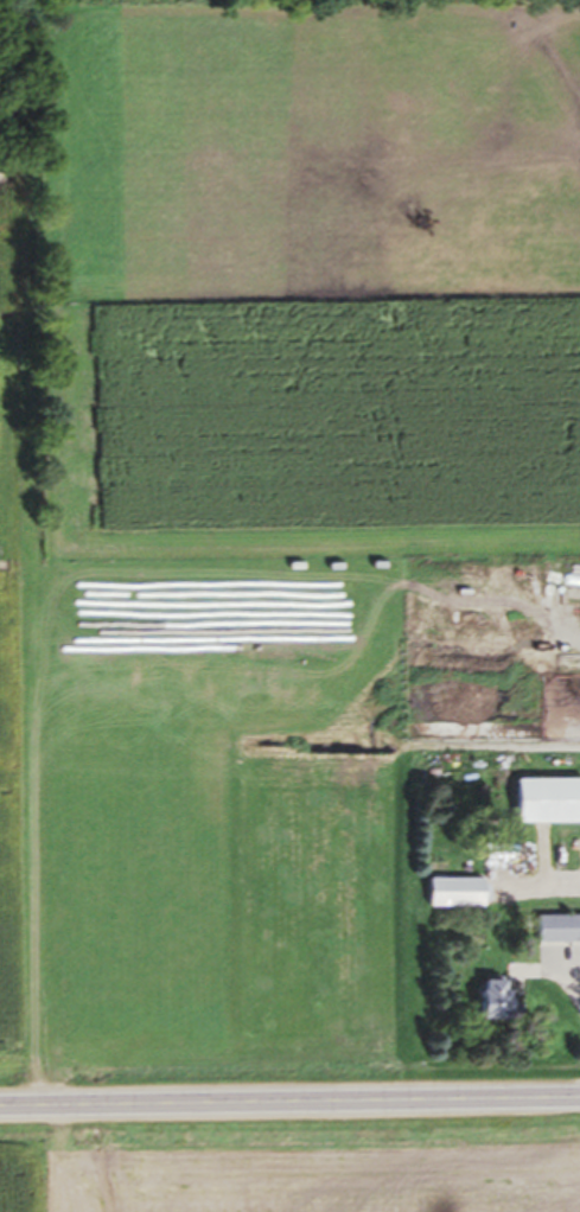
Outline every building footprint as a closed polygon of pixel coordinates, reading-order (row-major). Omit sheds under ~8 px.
[(579,829),(579,784),(514,784),(514,829),(579,829)] [(426,914),(481,914),(481,885),(426,885),(426,914)] [(535,922),(535,949),(579,948),(579,922),(535,922)] [(478,1026),(507,1026),(507,987),(478,987),(478,1026)]
